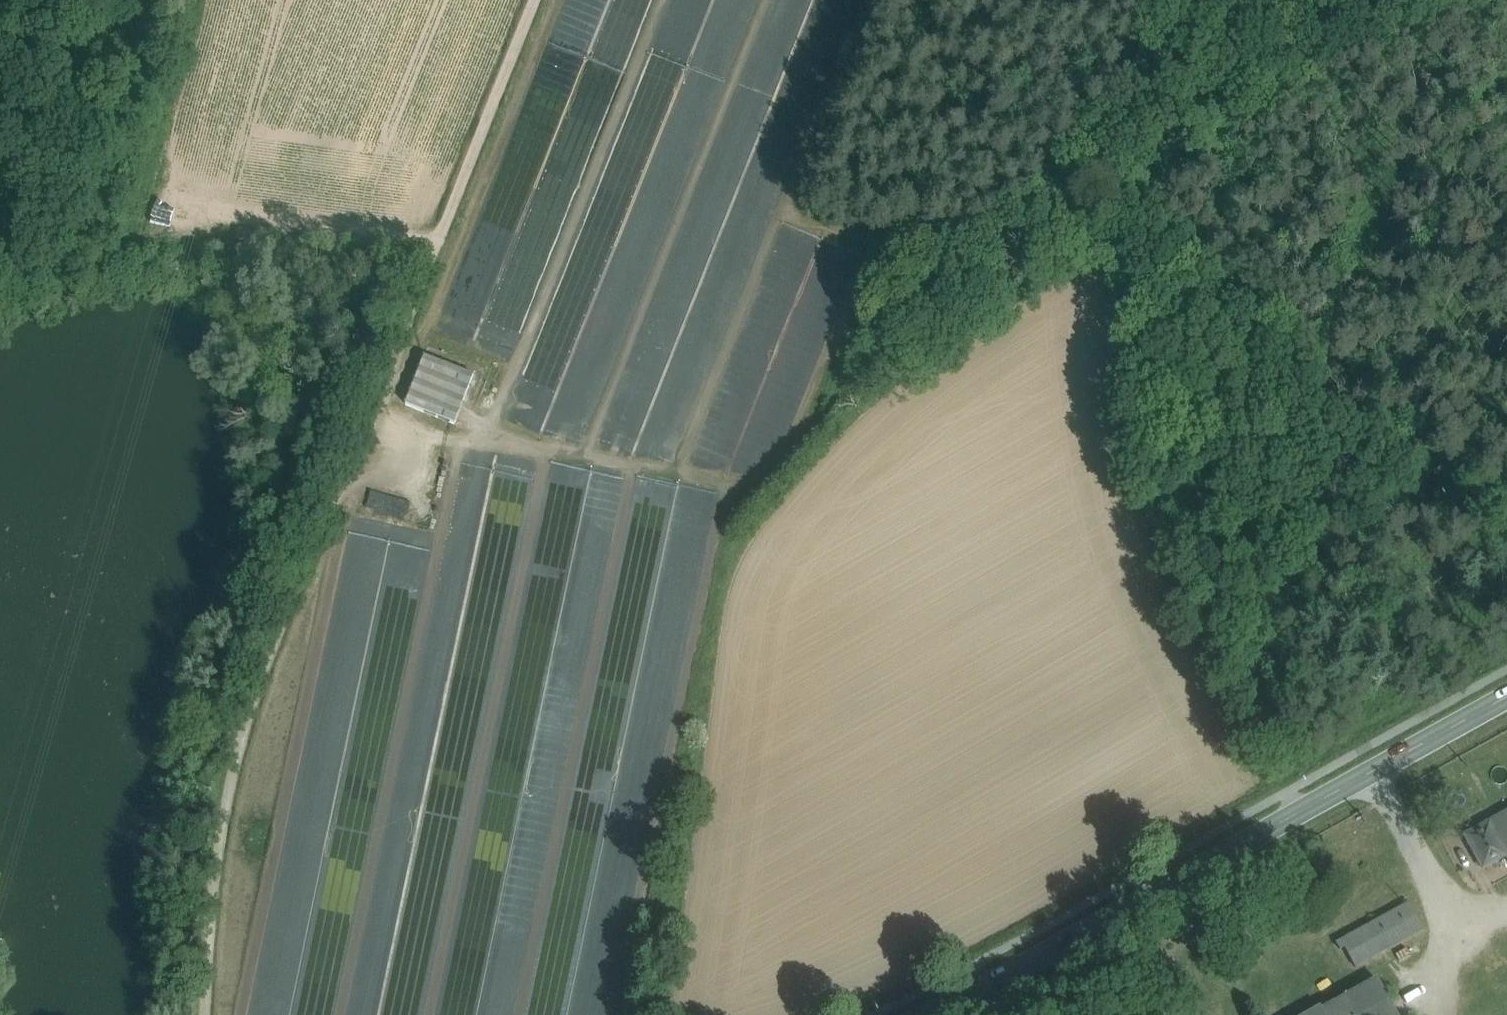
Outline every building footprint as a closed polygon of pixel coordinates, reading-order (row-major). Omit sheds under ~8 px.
[(452,424),(470,373),(416,353),(397,404),(452,424)] [(1465,836),(1483,869),(1506,856),(1506,857),(1506,813),(1465,836)] [(1409,903),(1336,943),(1340,950),(1345,947),(1356,968),(1424,930),(1409,903)] [(1314,1014),(1397,1014),(1377,979),(1314,1014)]
